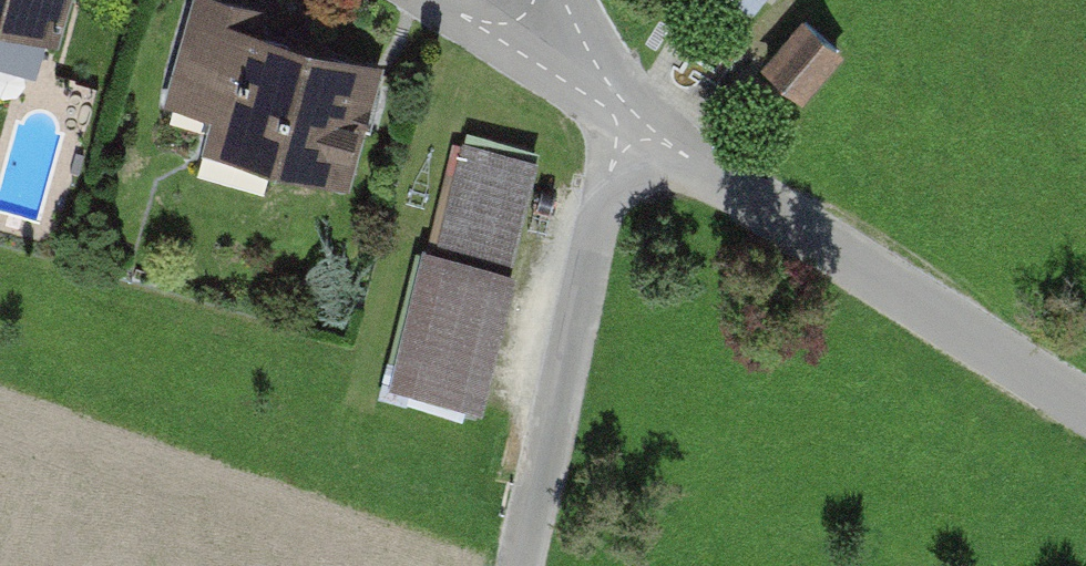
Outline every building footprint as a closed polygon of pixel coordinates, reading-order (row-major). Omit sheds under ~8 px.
[(62,44),(73,0),(0,0),(0,28),(62,44)] [(748,19),(766,0),(728,0),(748,19)] [(393,62),(187,4),(152,128),(358,185),(393,62)] [(804,24),(759,76),(800,111),(844,58),(804,24)] [(466,418),(538,161),(450,137),(378,393),(466,418)]
